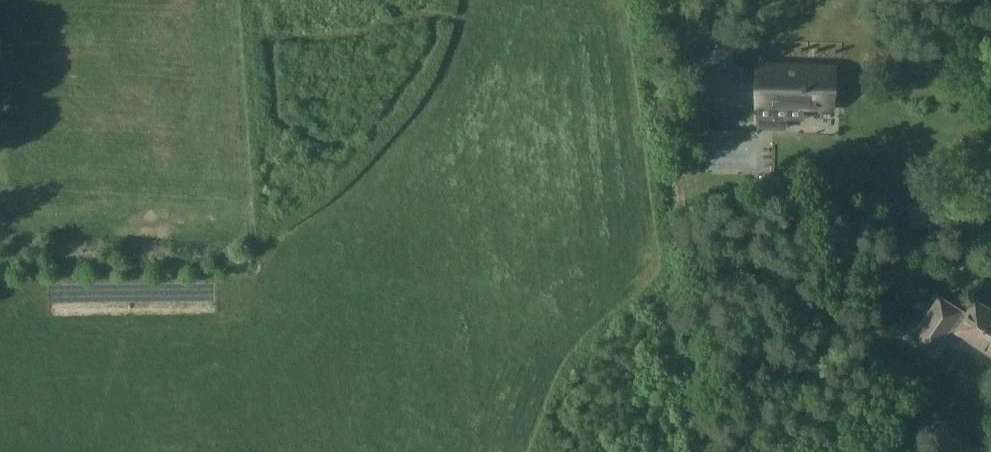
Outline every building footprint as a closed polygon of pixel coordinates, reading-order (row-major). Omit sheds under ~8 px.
[(809,67),(742,64),(741,84),(757,85),(756,119),(809,120),(809,115),(831,117),(833,75),(809,74),(809,67)] [(944,202),(907,206),(910,229),(946,225),(944,202)] [(920,325),(941,339),(949,326),(956,330),(955,331),(990,354),(990,310),(975,300),(965,315),(959,311),(960,310),(939,297),(920,325)]
